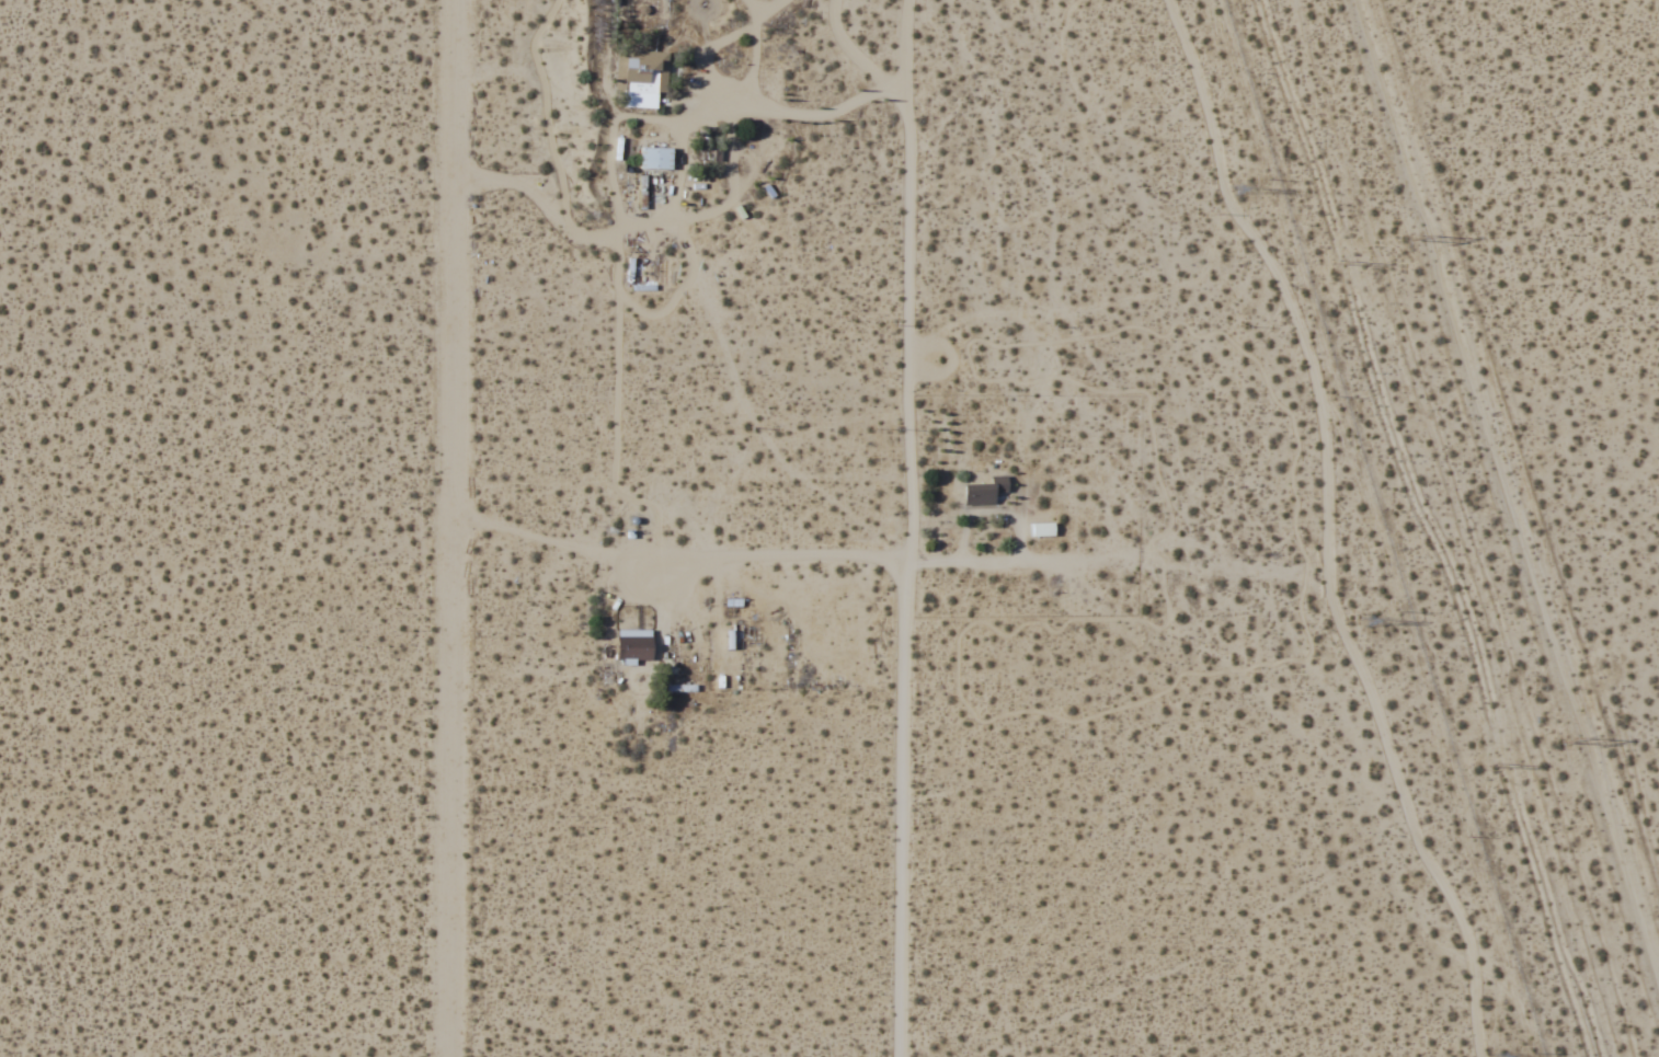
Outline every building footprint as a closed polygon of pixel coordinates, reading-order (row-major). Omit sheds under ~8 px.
[(657,108),(657,91),(665,92),(666,51),(616,50),(615,108),(657,108)] [(672,147),(640,147),(640,170),(672,170),(672,147)] [(1008,477),(991,477),(991,484),(965,484),(965,505),(997,505),(997,493),(1008,493),(1008,477)] [(618,660),(652,660),(652,629),(618,629),(618,660)]
